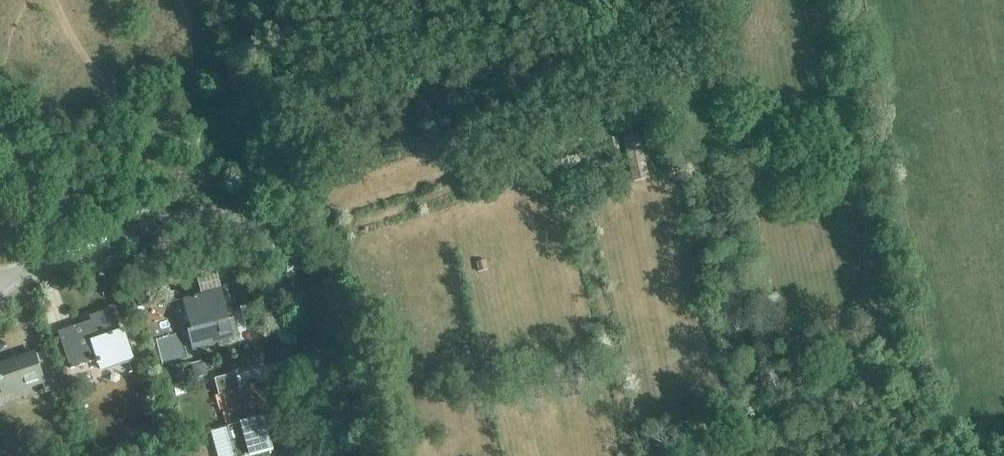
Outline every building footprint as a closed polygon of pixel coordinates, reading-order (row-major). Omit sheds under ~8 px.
[(234,319),(230,320),(217,274),(198,279),(202,295),(183,300),(191,330),(187,331),(192,351),(239,338),(234,319)] [(124,330),(121,331),(113,309),(97,314),(99,319),(59,333),(71,369),(98,360),(101,370),(134,359),(124,330)] [(0,367),(0,384),(3,394),(41,381),(46,394),(61,389),(55,372),(52,363),(38,368),(34,356),(0,367)] [(235,423),(271,413),(263,382),(240,389),(236,374),(214,379),(219,396),(226,393),(235,423)] [(235,423),(235,425),(227,428),(235,455),(253,455),(273,451),(264,418),(272,416),(271,413),(235,423)]
